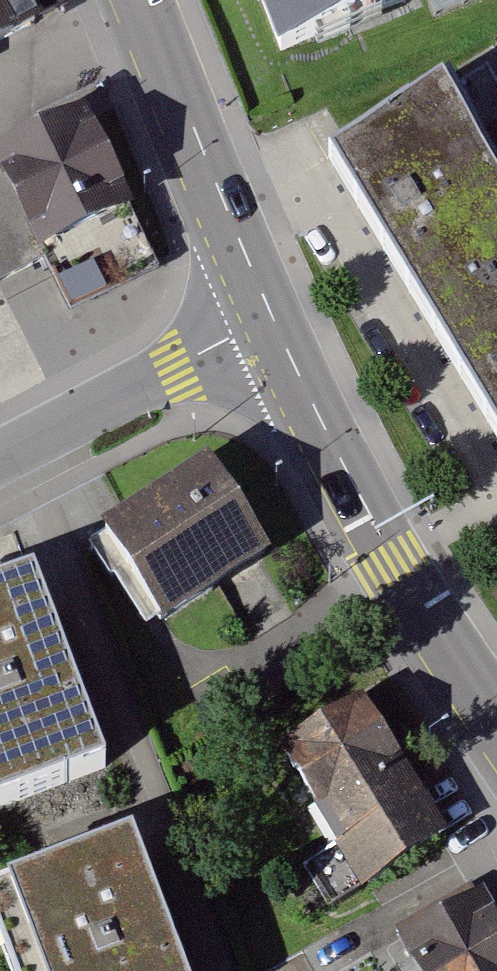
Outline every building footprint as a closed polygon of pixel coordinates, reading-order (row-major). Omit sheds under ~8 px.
[(42,29),(27,0),(0,0),(0,53),(42,29)] [(279,50),(419,0),(260,0),(279,50)] [(331,153),(496,449),(496,167),(446,77),(331,153)] [(44,271),(66,319),(162,276),(84,112),(0,149),(0,291),(44,271)] [(203,463),(99,532),(161,626),(265,558),(203,463)] [(0,589),(0,809),(99,772),(26,579),(0,589)] [(359,707),(274,761),(362,897),(446,843),(359,707)] [(0,888),(0,965),(2,970),(174,970),(125,842),(0,888)] [(393,953),(403,970),(496,970),(496,931),(480,902),(393,953)]
